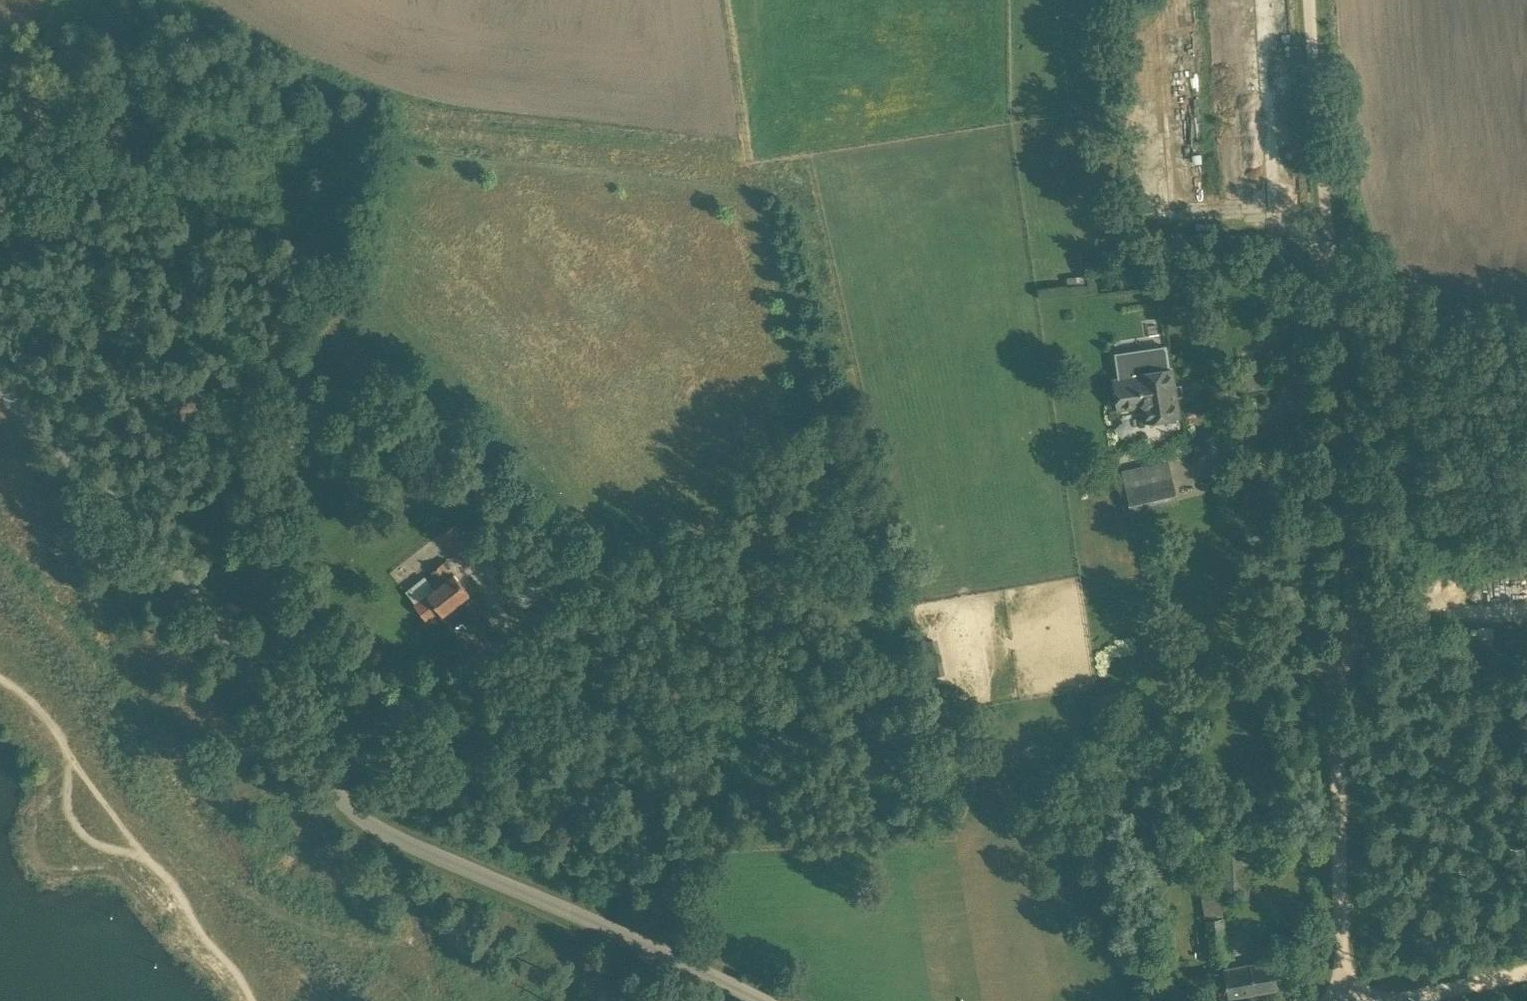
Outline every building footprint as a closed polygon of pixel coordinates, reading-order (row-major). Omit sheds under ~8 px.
[(1244,360),(1239,361),(1244,389),(1267,385),(1265,373),(1267,373),(1266,365),(1246,368),(1244,360)] [(1144,420),(1148,420),(1180,415),(1172,367),(1138,371),(1138,375),(1113,378),(1118,409),(1142,405),(1144,420)] [(1131,510),(1158,504),(1178,499),(1169,462),(1123,473),(1131,510)] [(432,599),(419,610),(427,619),(440,609),(443,613),(469,592),(454,573),(452,574),(443,563),(431,572),(440,584),(428,594),(432,599)] [(943,660),(926,664),(925,664),(928,677),(929,676),(946,672),(943,660)] [(1217,895),(1231,894),(1251,893),(1249,846),(1215,847),(1217,895)] [(1224,916),(1223,917),(1220,895),(1203,897),(1212,961),(1230,958),(1224,916)] [(1225,967),(1230,995),(1276,987),(1271,959),(1225,967)]
